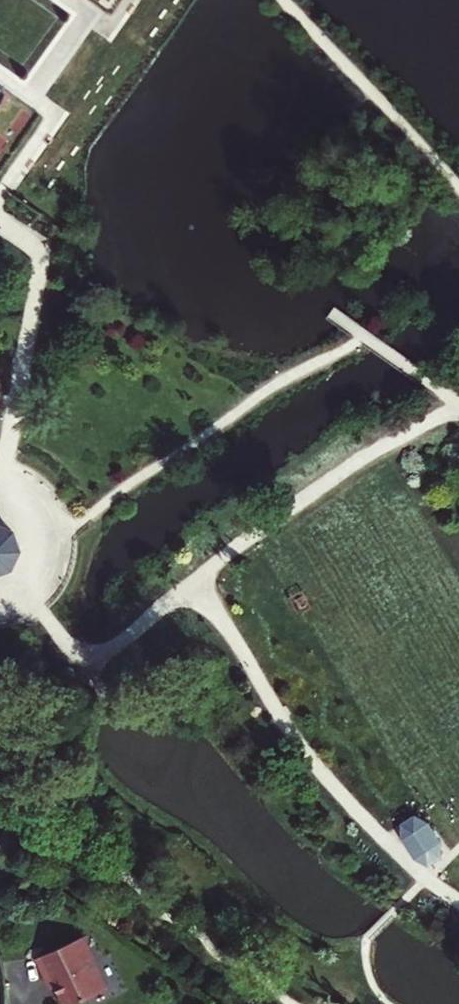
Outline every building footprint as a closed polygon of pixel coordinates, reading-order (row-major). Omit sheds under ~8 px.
[(415,815),(403,823),(402,839),(416,860),(430,867),(442,859),(442,840),(429,824),(415,815)] [(33,958),(46,985),(53,981),(64,1003),(75,1003),(107,988),(80,934),(33,958)]
